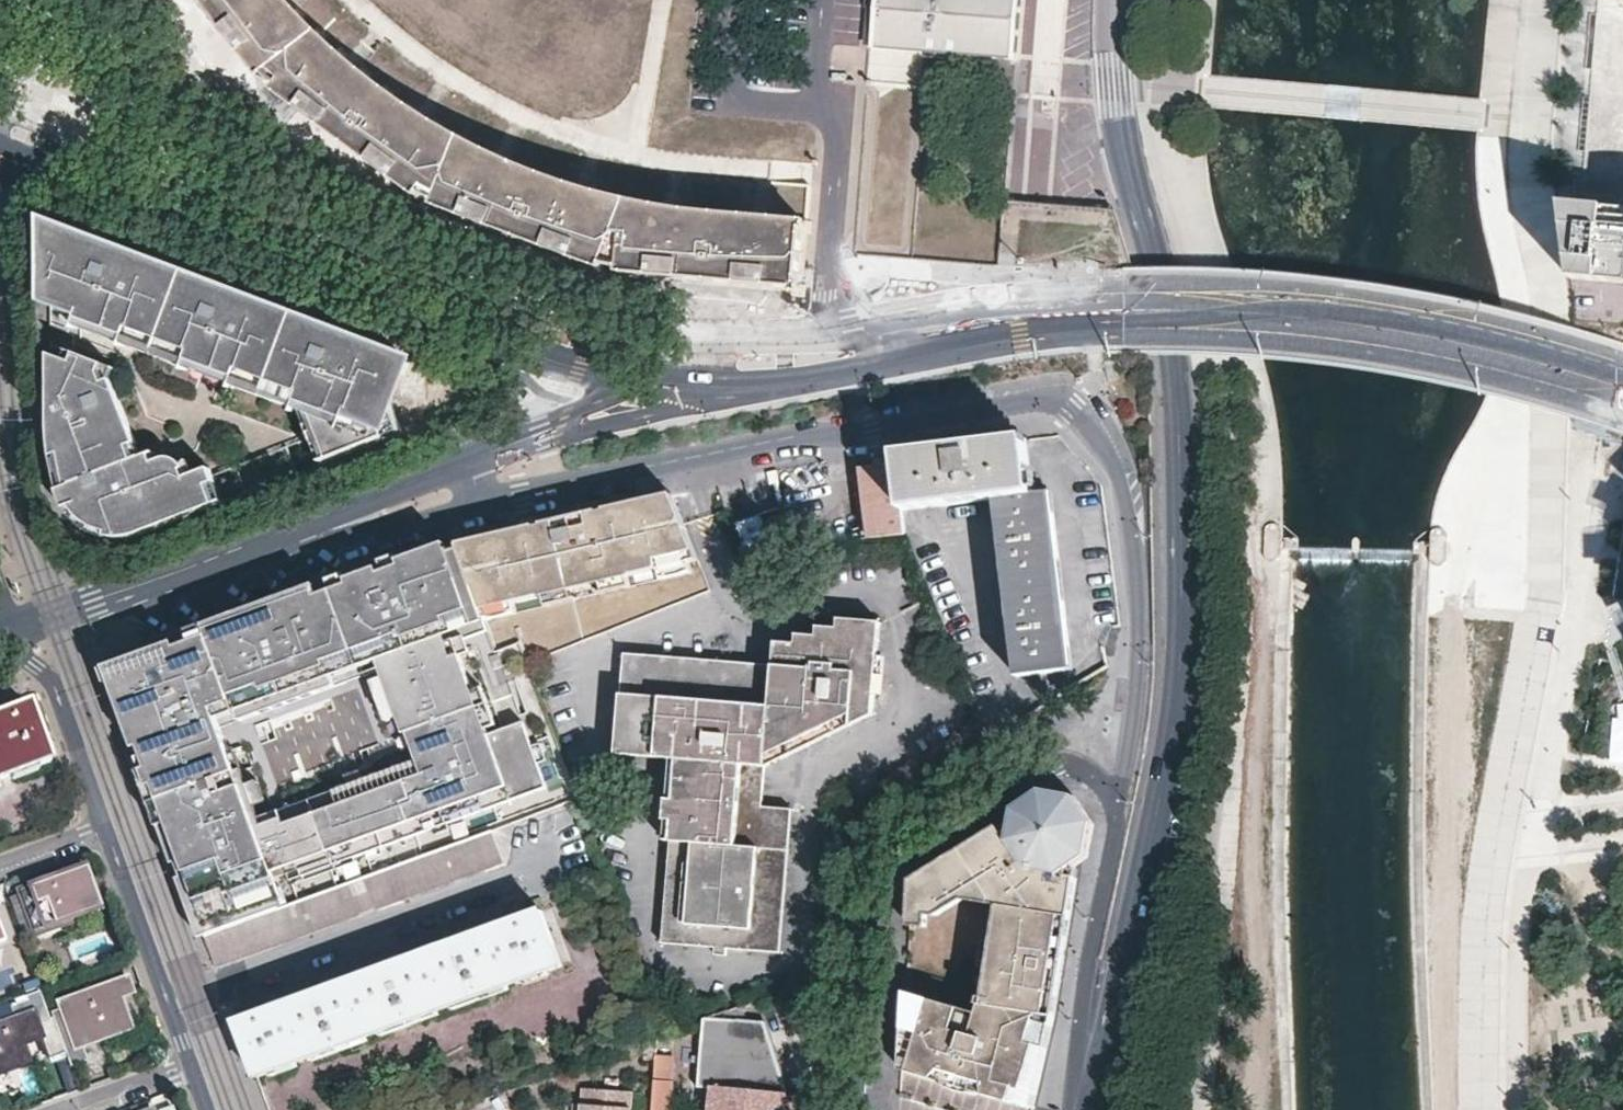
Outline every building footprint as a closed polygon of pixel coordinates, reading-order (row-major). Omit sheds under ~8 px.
[(262,79),(267,76),(277,88),(273,92),(308,117),(421,200),(424,196),(436,203),(434,207),(601,270),(604,265),(619,270),(617,276),(808,292),(813,218),(809,218),(773,221),(767,221),(762,221),(754,221),(726,219),(720,219),(686,214),(676,213),(667,212),(648,210),(603,199),(595,197),(586,194),(575,190),(558,185),(511,165),(507,163),(501,160),(494,157),(463,141),(437,127),(432,123),(424,117),(414,110),(368,76),(362,70),(355,64),(346,55),(322,34),(299,6),(294,0),(203,0),(262,79)] [(871,46),(1012,59),(1017,0),(875,0),(871,46)] [(1599,224),(1601,205),(1559,202),(1569,276),(1622,280),(1622,226),(1599,224)] [(1601,205),(1599,224),(1622,226),(1622,207),(1601,205)] [(231,296),(140,262),(138,267),(119,260),(121,255),(49,228),(50,412),(50,432),(52,449),(63,495),(68,506),(81,522),(90,528),(103,534),(118,537),(136,535),(401,430),(389,399),(398,374),(403,376),(408,362),(359,344),(358,350),(339,343),(341,337),(250,303),(247,309),(229,301),(231,296)] [(130,258),(121,255),(119,260),(138,267),(140,262),(130,258)] [(239,299),(231,296),(229,301),(247,309),(250,303),(239,299)] [(350,341),(341,337),(339,343),(358,350),(359,344),(350,341)] [(994,500),(1031,495),(1025,443),(895,456),(902,509),(994,500)] [(895,456),(894,451),(871,454),(871,464),(862,465),(868,536),(905,532),(902,509),(895,456)] [(1053,493),(1031,495),(994,500),(1015,675),(1072,669),(1053,493)] [(670,495),(652,499),(656,519),(677,514),(670,495)] [(456,551),(466,578),(478,609),(507,602),(530,597),(562,590),(590,584),(620,577),(650,571),(682,564),(694,561),(677,514),(656,519),(652,499),(576,516),(578,528),(553,534),(550,522),(454,544),(456,551)] [(739,547),(739,545),(767,534),(758,512),(729,523),(738,548),(739,547)] [(563,519),(550,522),(553,534),(578,528),(576,516),(563,519)] [(752,580),(827,551),(814,516),(767,534),(739,545),(739,547),(752,580)] [(426,562),(447,555),(444,547),(423,554),(426,562)] [(466,578),(456,551),(447,555),(426,562),(423,554),(374,571),(331,587),(193,637),(195,642),(188,645),(179,648),(178,642),(108,667),(137,749),(193,729),(220,719),(230,715),(233,724),(382,671),(466,641),(487,633),(483,620),(478,609),(466,578)] [(684,574),(682,564),(650,571),(653,581),(684,574)] [(623,588),(620,577),(590,584),(592,595),(623,588)] [(564,603),(562,590),(530,597),(533,609),(564,603)] [(478,609),(483,620),(510,614),(507,602),(478,609)] [(875,714),(881,620),(840,616),(839,625),(818,623),(818,633),(799,631),(797,641),(776,639),(773,664),(623,649),(614,751),(676,758),(661,941),(713,946),(712,953),(726,954),(727,947),(778,951),(790,809),(761,804),(765,765),(875,714)] [(466,641),(382,671),(386,682),(461,655),(466,641)] [(472,657),(466,641),(461,655),(462,660),(472,657)] [(203,932),(203,933),(277,906),(272,890),(270,885),(291,878),(353,856),(355,862),(368,858),(383,852),(434,834),(450,829),(549,793),(541,768),(534,751),(525,727),(491,739),(489,734),(475,694),(462,660),(461,655),(386,682),(401,722),(407,738),(410,737),(415,752),(420,765),(423,772),(405,779),(403,771),(366,784),(350,790),(287,813),(289,821),(265,829),(262,822),(259,813),(254,798),(245,774),(240,776),(232,754),(226,739),(200,749),(144,769),(151,786),(156,784),(202,914),(197,916),(203,932)] [(390,726),(401,722),(386,682),(375,686),(390,726)] [(498,731),(484,691),(475,694),(489,734),(498,731)] [(26,704),(1,713),(0,713),(0,780),(49,763),(26,704)] [(223,728),(233,724),(230,715),(220,719),(223,728)] [(1616,718),(1611,755),(1622,757),(1622,719),(1616,718)] [(223,728),(220,719),(193,729),(200,749),(226,739),(223,728)] [(193,729),(137,749),(144,769),(200,749),(193,729)] [(415,752),(410,737),(407,738),(400,741),(405,756),(415,752)] [(548,766),(542,748),(534,751),(541,768),(548,766)] [(237,752),(232,754),(240,776),(245,774),(237,752)] [(405,779),(423,772),(420,765),(403,771),(405,779)] [(347,780),(350,790),(366,784),(363,775),(347,780)] [(202,914),(156,784),(151,786),(157,805),(197,916),(202,914)] [(1039,1066),(1051,1013),(1056,991),(1065,934),(1075,876),(1068,875),(1070,866),(1076,863),(1084,857),(1090,819),(1073,796),(1041,789),(1012,808),(1010,816),(1010,817),(1009,826),(1003,829),(998,824),(910,878),(909,911),(925,912),(935,913),(961,898),(998,904),(991,941),(988,967),(981,995),(979,995),(975,1011),(904,990),(900,1069),(932,1078),(942,1086),(956,1089),(971,1092),(982,1093),(1030,1107),(1035,1084),(1039,1066)] [(254,798),(259,813),(270,810),(264,794),(254,798)] [(289,821),(287,813),(262,822),(265,829),(289,821)] [(450,829),(434,834),(436,840),(451,834),(450,829)] [(383,852),(368,858),(370,864),(385,858),(383,852)] [(353,856),(291,878),(294,889),(357,867),(355,862),(353,856)] [(83,864),(63,871),(67,883),(87,876),(83,864)] [(17,891),(5,896),(19,935),(98,906),(87,876),(67,883),(63,871),(16,888),(17,891)] [(277,906),(288,902),(282,887),(272,890),(277,906)] [(0,907),(0,940),(10,936),(0,907)] [(276,1005),(235,1020),(257,1079),(272,1073),(271,1070),(548,969),(549,973),(563,967),(540,908),(489,927),(412,955),(347,979),(276,1005)] [(923,925),(925,912),(909,911),(908,924),(923,925)] [(980,965),(988,967),(991,941),(984,940),(980,965)] [(59,1048),(63,1060),(75,1055),(73,1044),(127,1024),(116,993),(129,989),(123,975),(43,1004),(59,1048)] [(38,988),(19,994),(20,997),(0,1004),(0,1067),(26,1058),(19,1042),(36,1036),(43,1054),(59,1048),(43,1004),(38,988)] [(703,1016),(697,1083),(707,1084),(705,1109),(811,1109),(812,1096),(784,1093),(763,1024),(731,1021),(731,1014),(741,1015),(742,1002),(703,1016)] [(1572,1043),(1584,1040),(1581,1027),(1569,1031),(1572,1043)] [(649,1109),(668,1109),(673,1051),(653,1050),(649,1109)] [(41,1096),(29,1062),(0,1072),(0,1109),(41,1096)] [(629,1084),(581,1080),(578,1109),(627,1109),(629,1084)]
